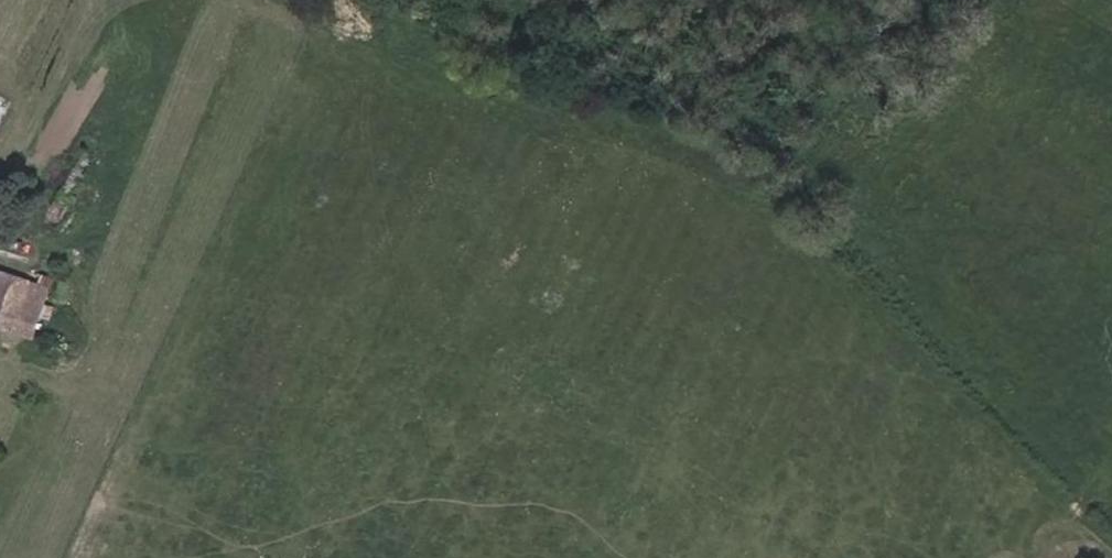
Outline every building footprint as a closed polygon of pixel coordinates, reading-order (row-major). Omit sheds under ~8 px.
[(4,339),(19,295),(0,288),(0,337),(4,339)] [(41,303),(19,295),(4,339),(26,346),(41,303)]
